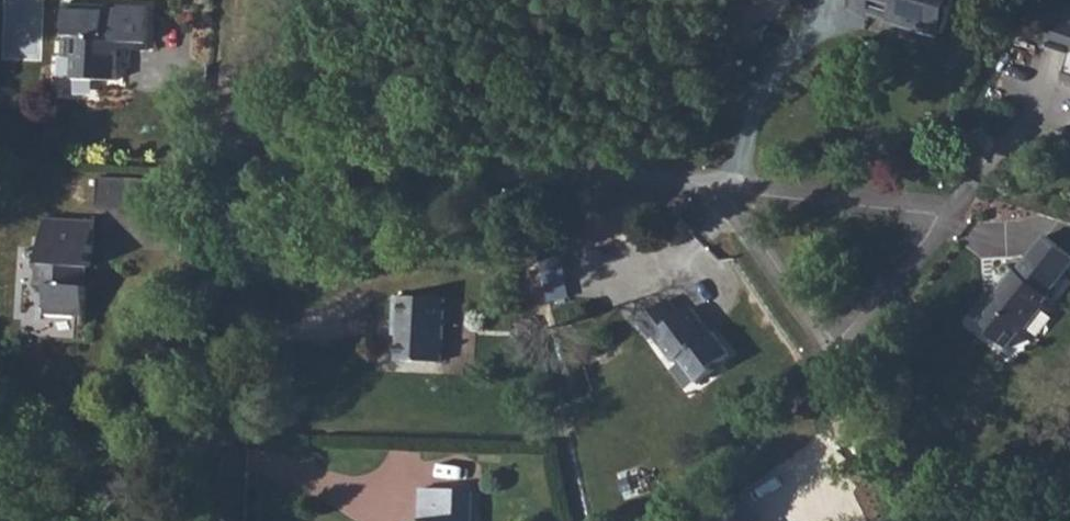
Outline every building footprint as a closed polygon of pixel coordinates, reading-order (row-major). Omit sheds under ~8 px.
[(868,15),(888,22),(887,23),(942,41),(944,34),(927,28),(926,31),(903,24),(905,18),(870,8),(872,0),(853,0),(850,9),(866,21),(868,15)] [(944,34),(954,0),(872,0),(870,8),(905,18),(903,24),(926,31),(927,28),(944,34)] [(120,43),(149,44),(150,7),(120,6),(119,8),(107,8),(107,5),(67,4),(66,30),(69,30),(69,35),(63,41),(62,57),(76,57),(75,80),(118,81),(120,50),(120,43)] [(149,51),(149,44),(120,43),(120,50),(149,51)] [(1061,80),(1069,83),(1069,51),(1061,80)] [(100,178),(98,208),(125,209),(127,179),(100,178)] [(166,182),(127,179),(125,209),(165,212),(166,182)] [(51,287),(49,315),(88,316),(89,268),(95,268),(98,222),(47,219),(44,264),(41,264),(39,286),(51,287)] [(1026,327),(1023,324),(1038,305),(1041,308),(1046,303),(1050,297),(1049,296),(1069,269),(1069,255),(1046,235),(1017,271),(1016,270),(1001,289),(992,300),(988,297),(973,315),(994,332),(992,335),(1009,349),(1022,333),(1026,327)] [(542,260),(548,286),(568,281),(563,256),(542,260)] [(571,296),(568,281),(548,286),(550,300),(571,296)] [(992,300),(1001,289),(997,286),(988,297),(992,300)] [(400,321),(399,336),(398,361),(441,363),(445,299),(397,296),(396,321),(400,321)] [(670,299),(639,322),(652,340),(656,337),(675,363),(681,359),(700,383),(717,371),(716,368),(731,355),(714,332),(708,336),(701,327),(705,324),(692,307),(682,315),(670,299)] [(1046,303),(1041,308),(1055,319),(1059,313),(1046,303)] [(1026,327),(1022,333),(1036,343),(1040,338),(1026,327)] [(423,488),(422,520),(472,520),(473,490),(423,488)]
